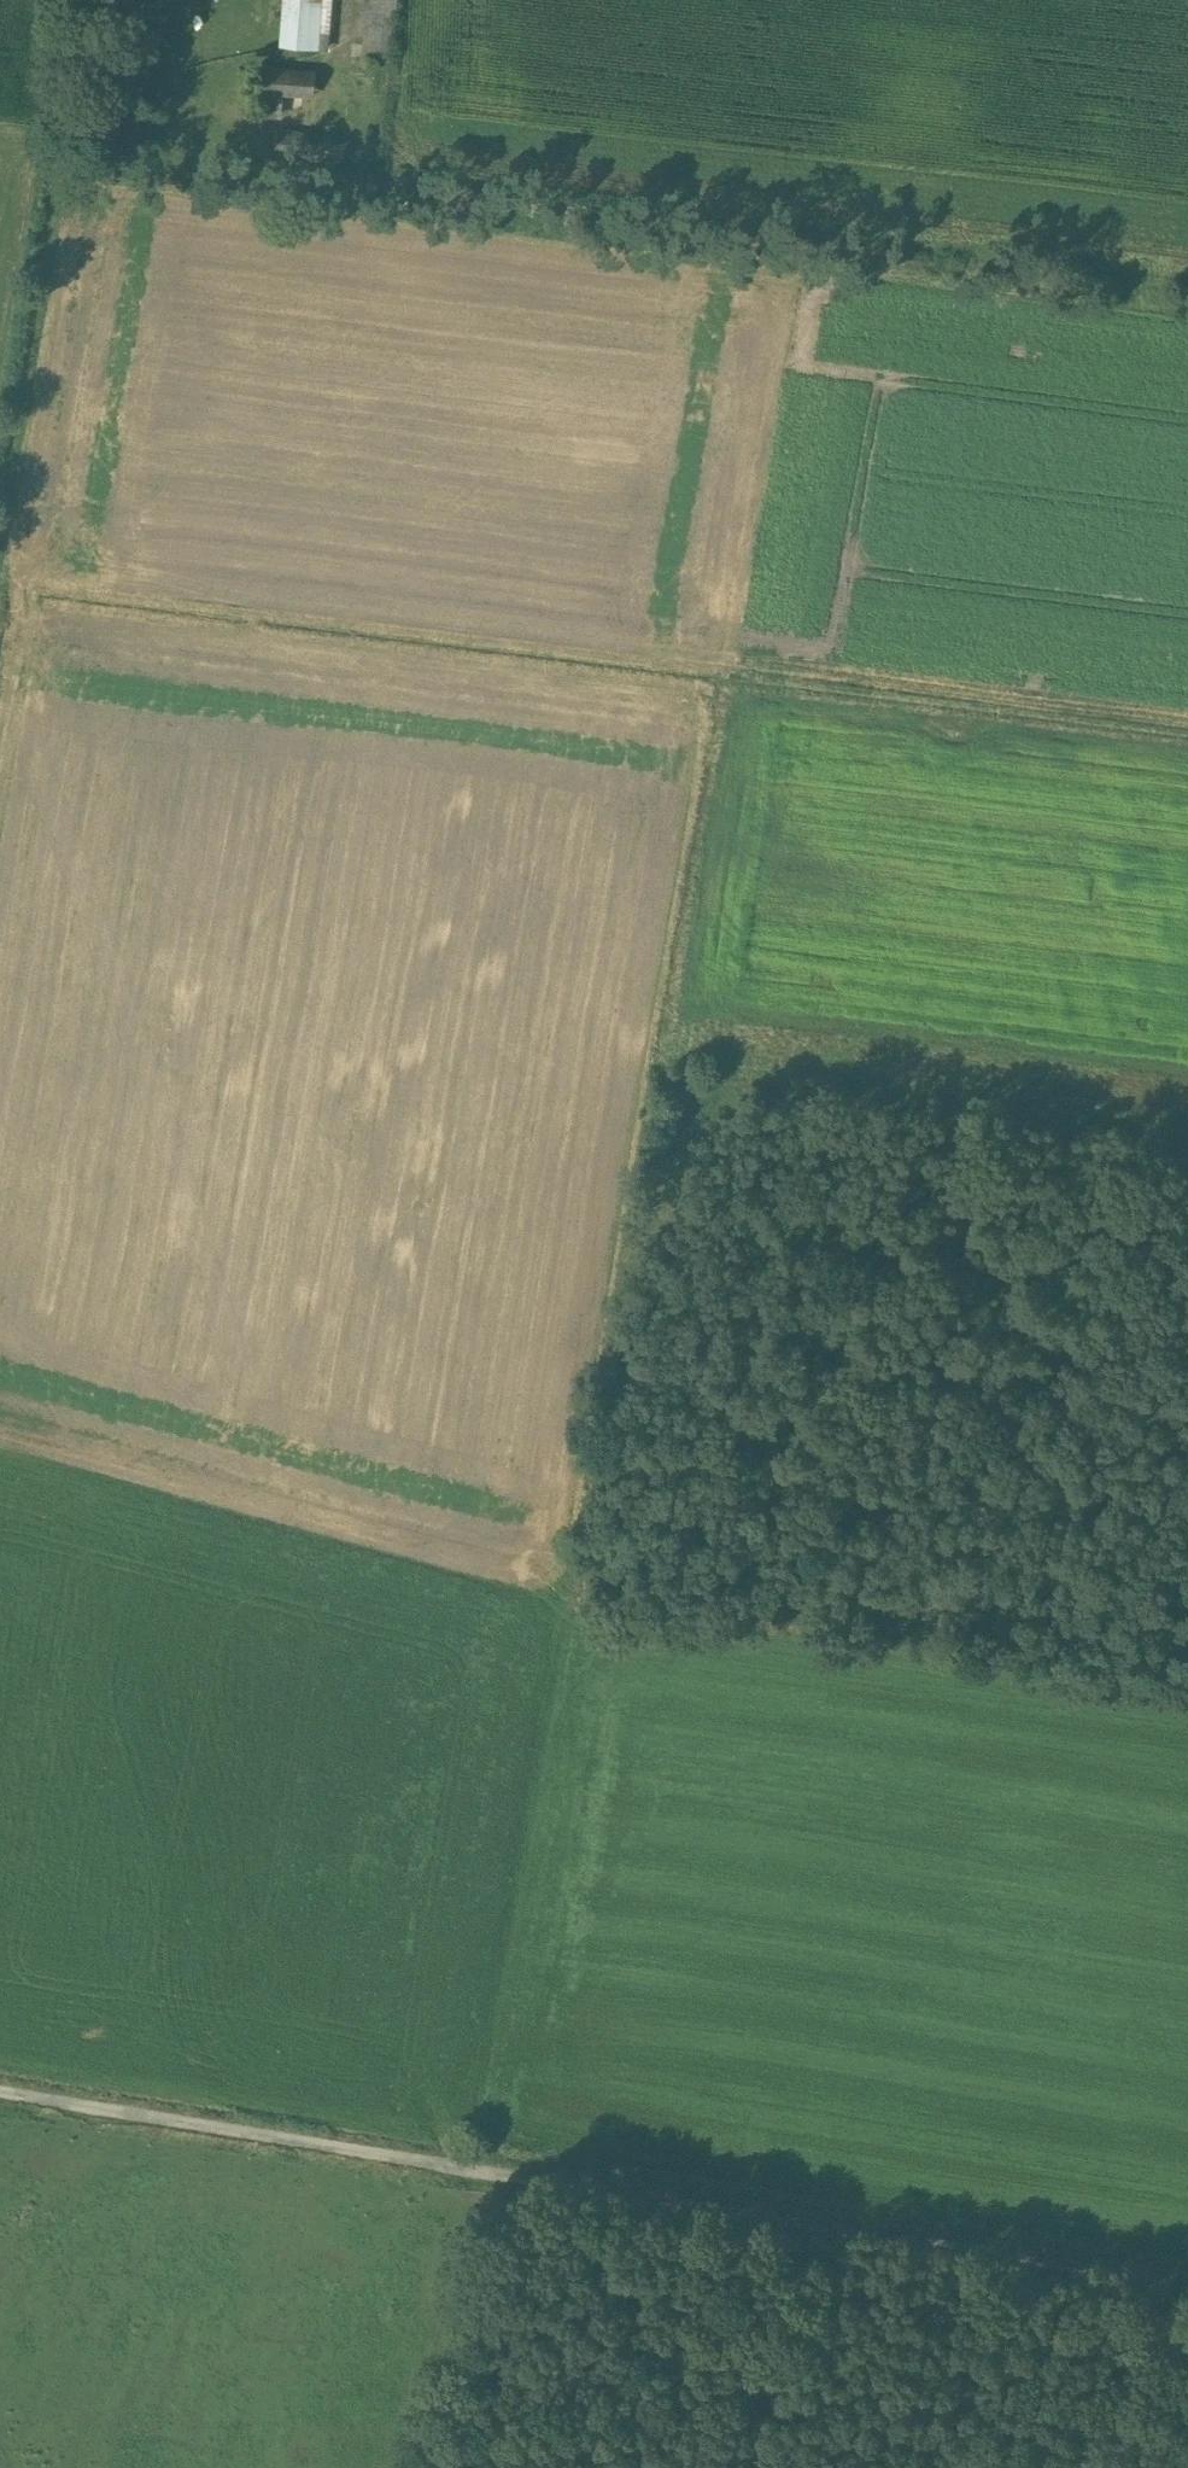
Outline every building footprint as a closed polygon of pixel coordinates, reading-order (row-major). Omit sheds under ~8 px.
[(283,44),(316,47),(317,31),(319,0),(286,0),(283,44)] [(317,31),(326,31),(329,0),(319,0),(317,31)] [(371,10),(370,10),(365,57),(388,59),(394,0),(372,0),(371,10)] [(315,54),(263,51),(262,68),(263,68),(314,71),(315,54)] [(314,71),(263,68),(261,90),(283,91),(312,93),(314,71)] [(283,91),(261,90),(260,107),(282,108),(283,91)] [(254,124),(252,142),(252,148),(277,151),(279,129),(278,126),(254,124)] [(309,133),(279,129),(277,151),(307,154),(309,133)]
